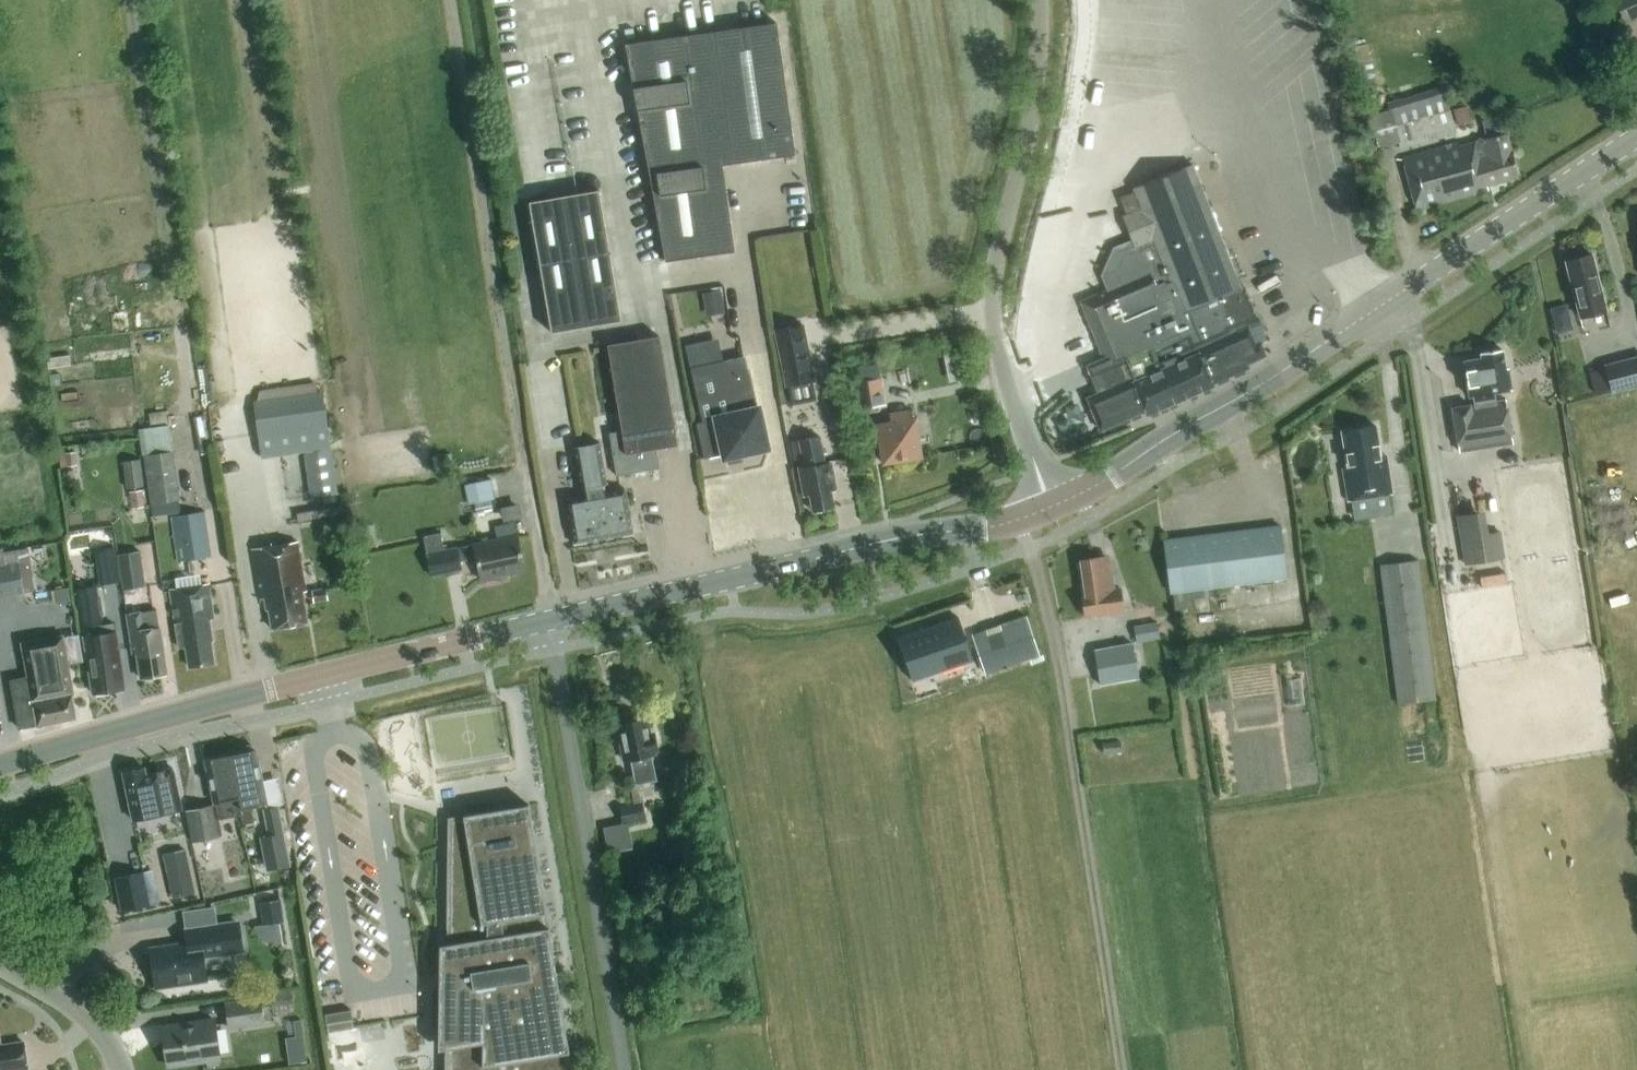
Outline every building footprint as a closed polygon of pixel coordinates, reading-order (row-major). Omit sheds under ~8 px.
[(1626,27),(1636,21),(1636,0),(1613,0),(1626,27)] [(683,37),(626,45),(627,54),(665,260),(733,248),(732,241),(721,164),(794,154),(775,23),(683,37)] [(1399,144),(1400,148),(1456,132),(1443,87),(1388,104),(1390,111),(1367,118),(1376,151),(1399,144)] [(1507,133),(1483,139),(1479,138),(1475,141),(1459,146),(1458,142),(1404,158),(1419,210),(1488,190),(1487,186),(1518,177),(1510,144),(1509,144),(1507,133)] [(1126,266),(1132,279),(1080,301),(1104,357),(1098,360),(1102,371),(1092,375),(1099,393),(1093,395),(1093,394),(1091,395),(1105,427),(1145,410),(1147,414),(1213,386),(1212,384),(1246,368),(1245,364),(1263,357),(1258,344),(1254,346),(1248,330),(1259,326),(1244,287),(1240,288),(1192,165),(1133,188),(1134,191),(1121,197),(1128,214),(1122,216),(1134,246),(1140,260),(1126,266)] [(529,203),(551,332),(620,320),(597,191),(529,203)] [(1580,318),(1606,311),(1592,255),(1565,262),(1580,318)] [(722,290),(702,293),(706,316),(726,313),(722,290)] [(1550,308),(1557,334),(1574,329),(1567,303),(1550,308)] [(774,329),(785,387),(814,381),(802,323),(774,329)] [(605,344),(621,430),(608,432),(615,475),(658,467),(655,448),(676,444),(657,335),(605,344)] [(705,340),(685,345),(703,422),(696,423),(703,458),(724,454),(725,455),(764,447),(744,357),(710,364),(705,340)] [(1508,443),(1512,443),(1506,400),(1495,401),(1493,393),(1511,390),(1508,367),(1505,368),(1502,349),(1480,352),(1481,357),(1463,360),(1469,397),(1473,396),(1474,405),(1471,405),(1471,404),(1451,407),(1458,451),(1462,451),(1462,449),(1473,448),(1473,449),(1498,445),(1498,444),(1508,442),(1508,443)] [(963,350),(950,352),(954,380),(967,378),(963,350)] [(1604,364),(1612,394),(1636,387),(1636,356),(1604,364)] [(886,404),(880,377),(852,383),(858,409),(886,404)] [(260,456),(328,445),(319,390),(317,390),(315,383),(302,385),(303,392),(251,401),(260,456)] [(828,396),(831,413),(842,412),(838,395),(828,396)] [(882,464),(921,457),(915,418),(911,419),(909,410),(888,414),(890,423),(876,425),(882,464)] [(179,499),(168,425),(139,430),(150,503),(179,499)] [(1348,501),(1392,493),(1385,455),(1380,456),(1375,425),(1341,431),(1347,468),(1343,469),(1348,501)] [(830,491),(835,490),(830,461),(824,462),(819,436),(799,440),(804,466),(798,468),(803,496),(809,495),(812,512),(833,508),(830,491)] [(574,543),(632,533),(624,489),(605,492),(604,485),(606,484),(599,442),(573,447),(580,489),(583,488),(585,496),(566,499),(574,543)] [(77,464),(75,451),(61,453),(62,466),(77,464)] [(141,458),(122,461),(127,488),(146,485),(141,458)] [(490,479),(464,484),(469,504),(474,503),(476,513),(492,510),(490,500),(494,499),(490,479)] [(144,506),(142,490),(129,492),(131,508),(144,506)] [(504,519),(520,516),(518,506),(502,509),(504,519)] [(211,556),(204,511),(171,516),(177,561),(211,556)] [(1482,511),(1456,515),(1465,565),(1505,558),(1501,531),(1486,534),(1482,511)] [(460,564),(476,560),(480,580),(524,571),(517,535),(516,536),(514,522),(494,526),(496,539),(473,544),(456,547),(443,550),(439,532),(423,536),(427,552),(425,553),(430,576),(461,569),(460,564)] [(1280,525),(1164,539),(1170,592),(1287,578),(1280,525)] [(76,550),(96,548),(94,528),(74,530),(76,550)] [(302,592),(305,591),(297,542),(253,550),(262,599),(266,598),(268,610),(270,610),(273,629),(307,623),(302,592)] [(119,581),(113,546),(94,549),(100,584),(119,581)] [(117,554),(123,590),(146,586),(140,551),(117,554)] [(24,593),(18,562),(2,565),(0,552),(0,597),(24,593)] [(1084,617),(1123,611),(1120,588),(1114,589),(1108,556),(1079,560),(1084,593),(1081,594),(1084,617)] [(1418,560),(1380,565),(1397,704),(1435,699),(1418,560)] [(208,585),(170,591),(179,647),(186,646),(189,667),(213,663),(209,636),(212,636),(210,626),(207,626),(206,620),(213,619),(208,585)] [(325,588),(311,590),(314,602),(328,599),(325,588)] [(79,600),(83,627),(102,625),(99,598),(79,600)] [(159,627),(145,629),(142,610),(126,612),(133,654),(137,654),(140,678),(166,674),(159,627)] [(1026,616),(971,634),(984,673),(1029,658),(1032,667),(1045,662),(1042,654),(1039,655),(1026,616)] [(957,618),(898,638),(913,680),(971,660),(957,618)] [(1156,622),(1133,626),(1136,642),(1159,638),(1156,622)] [(93,693),(124,688),(116,632),(84,637),(93,693)] [(22,643),(28,677),(11,680),(19,728),(37,725),(76,718),(68,670),(61,636),(22,643)] [(1132,643),(1094,649),(1100,685),(1138,679),(1132,643)] [(635,785),(656,780),(651,754),(654,753),(654,751),(657,751),(654,735),(649,736),(646,718),(617,724),(621,740),(619,740),(623,760),(629,758),(635,785)] [(1120,741),(1102,742),(1103,754),(1121,752),(1120,741)] [(242,814),(241,815),(242,824),(253,821),(250,806),(264,804),(262,792),(263,791),(255,750),(252,750),(251,744),(229,749),(230,755),(238,795),(237,795),(238,796),(233,796),(234,802),(239,802),(240,809),(241,808),(242,814)] [(194,841),(205,839),(219,836),(215,820),(241,815),(242,814),(241,808),(240,809),(239,802),(234,802),(233,796),(238,796),(237,795),(238,795),(230,755),(203,760),(212,804),(215,803),(215,804),(187,810),(194,841)] [(122,771),(133,819),(181,808),(178,794),(181,793),(178,780),(175,781),(172,767),(145,773),(143,766),(122,771)] [(689,791),(687,778),(667,782),(670,795),(689,791)] [(645,819),(642,803),(619,807),(621,824),(645,819)] [(446,944),(439,945),(438,1049),(445,1048),(444,1069),(572,1069),(528,804),(447,817),(446,944)] [(290,865),(278,805),(263,808),(268,834),(260,836),(267,870),(290,865)] [(195,892),(190,867),(168,871),(173,897),(195,892)] [(159,903),(154,869),(114,876),(120,910),(159,903)] [(260,902),(263,924),(284,921),(280,898),(260,902)] [(188,945),(150,951),(155,985),(206,978),(203,956),(244,950),(240,922),(185,930),(188,945)] [(273,993),(276,1015),(294,1013),(292,991),(273,993)] [(261,997),(224,1002),(228,1028),(264,1023),(261,997)] [(351,1010),(325,1014),(328,1032),(354,1028),(351,1010)] [(291,1019),(294,1060),(311,1059),(309,1018),(291,1019)] [(214,1019),(162,1027),(167,1065),(220,1058),(214,1019)] [(27,1068),(23,1042),(0,1045),(0,1069),(13,1069),(27,1068)]
